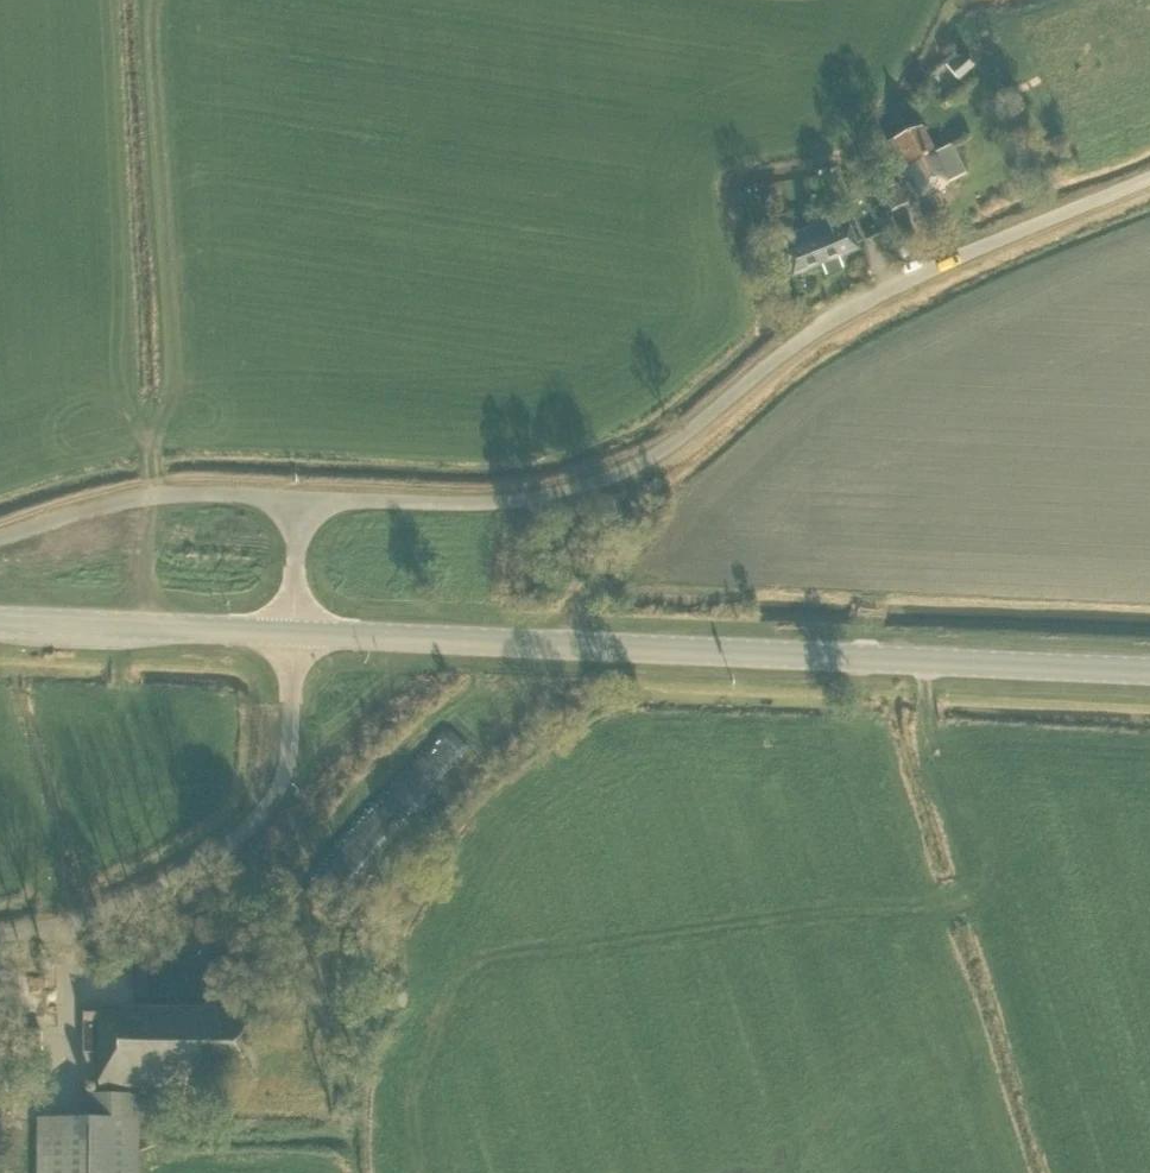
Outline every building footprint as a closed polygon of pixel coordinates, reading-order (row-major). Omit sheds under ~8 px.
[(963,56),(948,69),(959,81),(973,68),(963,56)] [(902,169),(917,199),(967,173),(952,145),(936,154),(922,125),(887,144),(900,170),(902,169)] [(908,205),(898,185),(883,193),(893,213),(908,205)] [(774,190),(759,193),(762,208),(777,205),(774,190)] [(777,240),(793,278),(859,251),(850,227),(833,234),(827,220),(777,240)] [(84,1007),(84,1053),(99,1053),(99,1089),(203,1090),(203,1081),(256,1081),(257,1009),(84,1007)] [(38,1172),(139,1172),(140,1095),(86,1095),(86,1119),(38,1118),(38,1172)]
